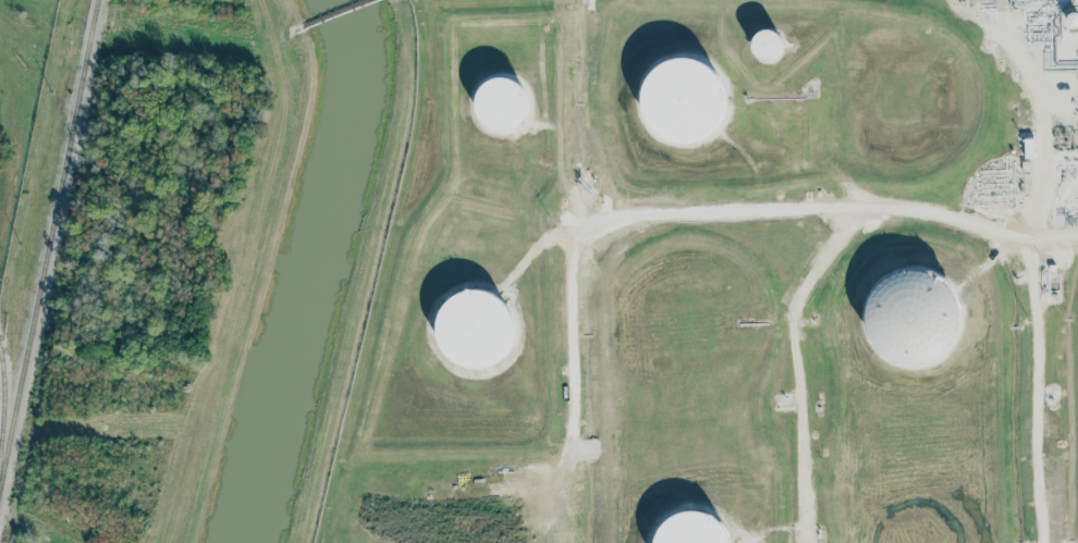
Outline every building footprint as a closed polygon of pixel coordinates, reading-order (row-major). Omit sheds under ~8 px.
[(758,32),(762,29),(767,28),(772,29),(776,32),(780,35),(782,39),(783,45),(782,49),(780,53),(776,57),(772,59),(767,60),(762,59),(758,57),(755,53),(752,49),(751,45),(752,39),(755,35),(758,32)] [(652,72),(663,63),(676,59),(689,59),(702,62),(713,70),(721,81),(725,92),(726,107),(722,119),(714,129),(703,138),(691,143),(678,143),(665,139),(654,132),(646,121),(641,109),(641,95),(646,83),(652,72)] [(485,83),(492,78),(501,77),(510,78),(516,83),(523,88),(527,96),(528,103),(527,112),(523,120),(517,125),(510,129),(501,131),(493,129),(486,126),(479,120),(476,112),(474,104),(476,96),(479,88),(485,83)] [(873,291),(883,280),(896,273),(910,270),(926,272),(939,277),(950,288),(957,300),(959,316),(958,330),(952,343),(942,354),(929,361),(915,365),(899,362),(886,356),(875,346),(868,333),(866,319),(867,305),(873,291)] [(451,298),(462,293),(474,289),(486,291),(497,296),(505,305),(512,314),(514,326),(513,338),(507,349),(500,359),(489,365),(477,367),(465,366),(454,361),(445,353),(439,342),(437,331),(438,318),(443,307),(451,298)] [(730,536),(731,542),(654,542),(654,540),(660,528),(667,519),(678,513),(690,510),(703,513),(714,517),(723,526),(730,536)]
